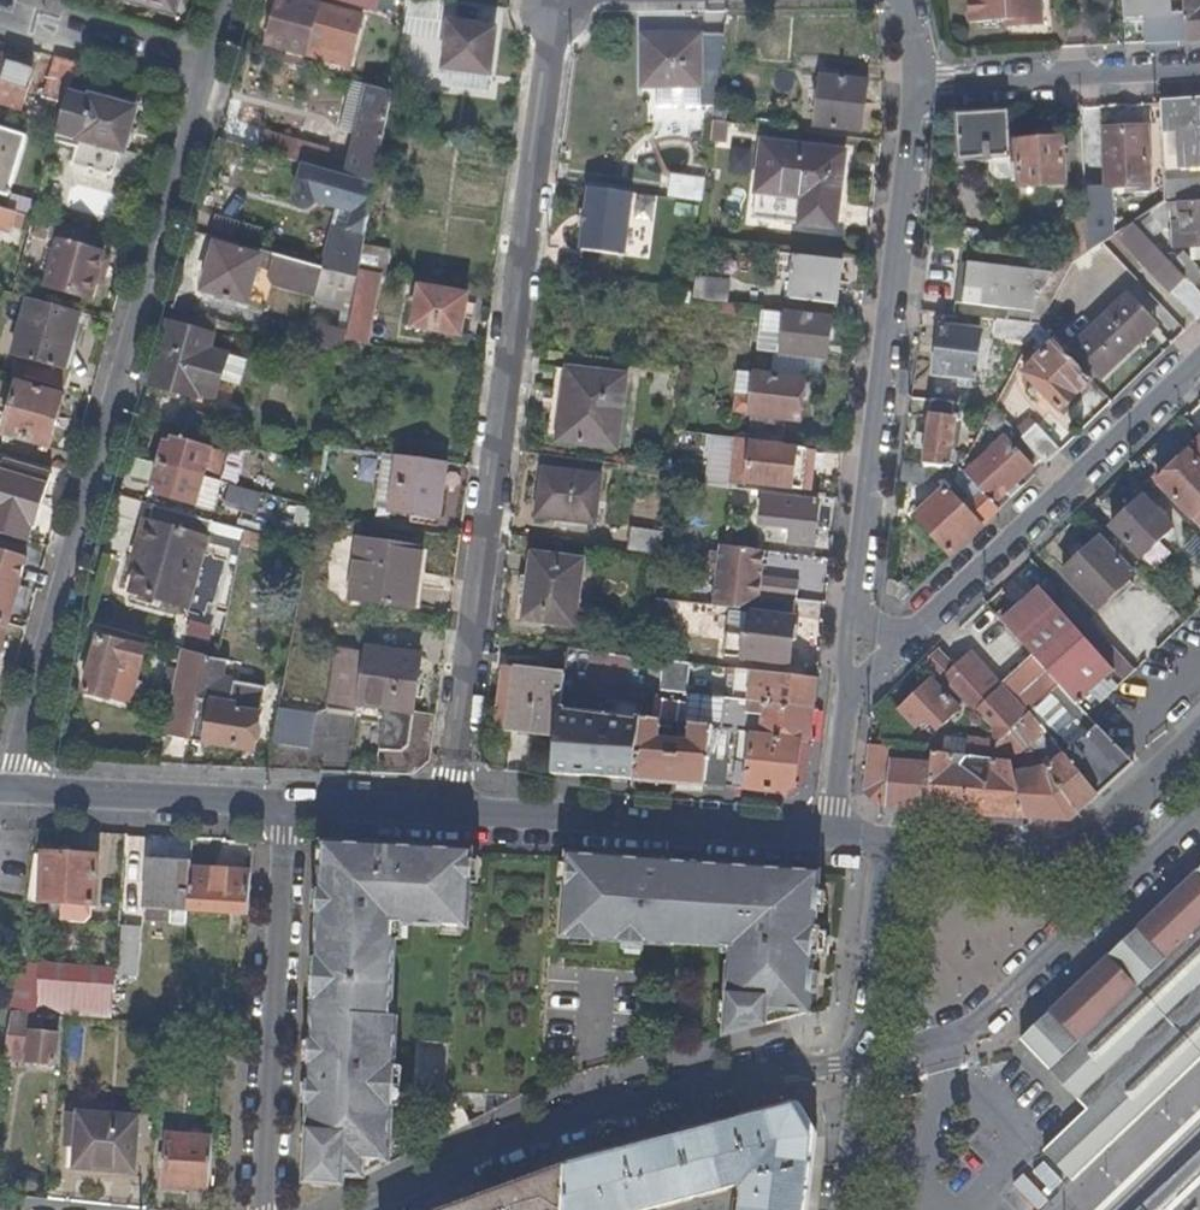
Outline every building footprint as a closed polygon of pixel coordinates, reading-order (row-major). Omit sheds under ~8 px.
[(175,0),(137,0),(172,10),(175,0)] [(362,16),(301,0),(277,0),(265,45),(305,55),(309,38),(319,40),(318,45),(351,54),(362,16)] [(440,0),(405,0),(403,14),(436,19),(440,0)] [(1009,0),(968,0),(969,21),(994,20),(994,28),(1010,28),(1009,0)] [(1028,0),(1009,0),(1010,28),(1030,27),(1028,0)] [(1171,0),(1126,0),(1127,17),(1172,15),(1171,0)] [(1186,0),(1171,0),(1172,15),(1187,13),(1186,0)] [(1187,13),(1187,41),(1199,41),(1199,0),(1186,0),(1187,13)] [(1187,41),(1187,13),(1172,15),(1127,17),(1128,45),(1187,41)] [(442,68),(449,69),(479,72),(486,73),(492,29),(448,23),(442,68)] [(717,106),(726,35),(644,35),(644,87),(702,86),(702,106),(717,106)] [(31,72),(12,67),(13,61),(0,57),(0,104),(22,110),(31,72)] [(67,93),(75,65),(57,59),(47,94),(65,100),(67,93)] [(479,72),(449,69),(447,82),(477,85),(479,72)] [(862,135),(868,82),(823,76),(821,81),(816,128),(862,135)] [(324,171),(372,185),(388,94),(365,87),(347,161),(328,157),(324,171)] [(87,99),(67,93),(65,100),(57,131),(49,156),(116,175),(118,167),(136,171),(141,154),(124,148),(134,110),(87,97),(87,99)] [(1197,127),(1195,100),(1161,103),(1161,129),(1177,129),(1197,127)] [(1195,100),(1197,127),(1177,129),(1180,168),(1199,167),(1199,100),(1195,100)] [(1011,143),(1010,113),(957,116),(960,162),(978,162),(980,163),(992,163),(992,160),(1013,160),(1011,143)] [(728,144),(730,125),(716,122),(714,142),(728,144)] [(1150,185),(1145,128),(1104,131),(1108,187),(1150,185)] [(25,139),(0,131),(0,191),(10,194),(25,139)] [(303,166),(324,171),(328,157),(329,152),(263,133),(256,152),(303,166)] [(1066,186),(1064,141),(1017,142),(1019,180),(1015,183),(1018,188),(1018,196),(1046,195),(1046,188),(1066,186)] [(837,231),(844,175),(832,173),(834,153),(764,144),(758,193),(805,200),(802,225),(837,231)] [(844,175),(846,154),(834,153),(832,173),(844,175)] [(1012,180),(1013,160),(992,160),(992,163),(992,174),(996,178),(1000,181),(1012,180)] [(362,244),(370,193),(372,185),(324,171),(303,166),(298,182),(319,188),(315,202),(339,209),(323,268),(356,277),(357,268),(362,244)] [(669,196),(703,199),(705,176),(671,172),(669,196)] [(1168,181),(1169,197),(1173,197),(1173,201),(1175,201),(1199,200),(1199,180),(1168,181)] [(319,188),(298,182),(295,196),(315,202),(319,188)] [(629,192),(589,187),(587,208),(584,226),(581,249),(621,254),(629,192)] [(1137,225),(1151,210),(1150,190),(1109,192),(1109,198),(1085,199),(1087,223),(1089,253),(1102,244),(1114,236),(1133,223),(1137,225)] [(1170,230),(1169,222),(1173,212),(1175,206),(1175,201),(1173,201),(1164,202),(1151,210),(1137,225),(1155,246),(1170,230)] [(1182,204),(1183,223),(1176,223),(1177,244),(1180,247),(1191,247),(1191,260),(1199,260),(1199,203),(1182,204)] [(13,211),(0,208),(0,230),(7,232),(13,211)] [(584,226),(587,208),(580,208),(578,225),(584,226)] [(1089,253),(1087,223),(1068,223),(1067,263),(1072,264),(1075,262),(1082,257),(1089,253)] [(1155,246),(1137,225),(1133,223),(1114,236),(1136,258),(1169,293),(1173,292),(1197,317),(1199,314),(1199,292),(1196,288),(1173,264),(1155,246)] [(98,269),(102,252),(103,249),(59,238),(45,288),(90,299),(94,282),(102,284),(105,272),(98,269)] [(350,311),(356,277),(323,268),(254,248),(253,254),(215,244),(203,288),(250,301),(259,264),(271,268),(270,276),(273,283),(315,295),(314,301),(350,311)] [(368,270),(378,272),(381,247),(362,244),(357,268),(368,270)] [(958,307),(963,264),(1007,269),(1007,256),(984,253),(933,247),(927,306),(923,311),(939,313),(939,306),(958,307)] [(109,254),(102,252),(98,269),(105,272),(109,254)] [(1183,253),(1173,264),(1196,288),(1199,283),(1199,271),(1183,253)] [(1039,325),(1072,264),(1067,263),(1032,259),(1016,258),(1007,256),(1007,269),(963,264),(958,307),(939,306),(939,313),(957,316),(1000,321),(1033,325),(1039,325)] [(838,307),(842,264),(797,258),(791,301),(838,307)] [(359,333),(368,270),(357,268),(356,277),(350,311),(346,330),(345,340),(359,341),(361,333),(359,333)] [(728,305),(730,284),(696,279),(693,301),(728,305)] [(460,334),(466,295),(419,288),(414,327),(460,334)] [(1099,380),(1154,327),(1126,296),(1071,349),(1099,380)] [(70,346),(79,312),(28,298),(14,355),(27,359),(59,369),(66,344),(70,346)] [(211,349),(216,321),(171,308),(150,385),(197,398),(198,394),(216,399),(223,368),(228,354),(211,349)] [(833,343),(834,330),(832,328),(832,321),(762,313),(757,354),(781,357),(824,362),(827,362),(828,343),(833,343)] [(1032,338),(1039,325),(1033,325),(1000,321),(998,340),(1028,344),(1032,338)] [(342,356),(342,354),(345,340),(346,330),(316,323),(311,347),(342,356)] [(1054,341),(1039,325),(1032,338),(1044,351),(1054,341)] [(975,382),(980,334),(943,329),(937,377),(975,382)] [(362,358),(365,343),(359,341),(345,340),(342,354),(362,358)] [(1058,410),(1090,379),(1054,341),(1044,351),(1022,372),(1058,410)] [(59,369),(69,373),(75,347),(70,346),(66,344),(59,369)] [(247,360),(228,354),(223,368),(244,373),(247,360)] [(9,375),(22,378),(27,359),(14,355),(9,375)] [(822,379),(824,362),(781,357),(779,374),(822,379)] [(22,378),(65,391),(69,373),(59,369),(27,359),(22,378)] [(610,392),(612,374),(566,368),(557,442),(617,450),(624,393),(610,392)] [(626,376),(612,374),(610,392),(624,393),(626,376)] [(810,404),(812,389),(806,388),(803,384),(756,378),(748,441),(784,445),(786,428),(766,426),(767,418),(786,421),(800,422),(803,403),(810,404)] [(61,397),(14,385),(0,435),(48,448),(61,397)] [(950,469),(958,404),(932,402),(929,426),(918,425),(916,439),(927,440),(925,465),(950,469)] [(1020,438),(992,410),(986,423),(1000,439),(1002,437),(1015,452),(1032,469),(1032,463),(1039,458),(1020,438)] [(1059,449),(1034,424),(1020,438),(1039,458),(1045,464),(1059,449)] [(1018,483),(1032,469),(1015,452),(1002,437),(1000,439),(965,473),(982,491),(995,505),(999,508),(997,503),(1004,496),(1008,499),(1021,486),(1018,483)] [(160,466),(204,477),(212,449),(174,438),(172,445),(165,444),(160,466)] [(803,491),(807,451),(786,448),(752,444),(748,484),(803,491)] [(1189,451),(1158,480),(1194,517),(1199,511),(1199,462),(1189,451)] [(197,505),(204,477),(160,466),(130,456),(125,476),(159,486),(157,495),(197,505)] [(437,518),(445,463),(396,457),(391,511),(437,518)] [(38,545),(56,477),(2,462),(0,469),(0,534),(38,545)] [(542,470),(537,509),(563,512),(562,519),(594,523),(600,477),(542,470)] [(979,527),(962,509),(945,491),(939,497),(935,492),(921,505),(926,510),(916,520),(949,555),(979,527)] [(999,508),(995,505),(982,491),(962,509),(979,527),(999,508)] [(815,547),(820,504),(764,496),(761,525),(787,529),(790,531),(793,530),(792,544),(815,547)] [(1173,527),(1143,496),(1112,525),(1143,557),(1173,527)] [(172,524),(174,511),(142,503),(119,589),(181,606),(201,531),(172,524)] [(563,512),(537,509),(536,515),(562,519),(563,512)] [(308,548),(311,529),(273,519),(269,537),(308,548)] [(630,527),(629,534),(644,535),(644,530),(630,527)] [(266,556),(269,537),(244,530),(241,550),(266,556)] [(644,535),(629,534),(627,549),(658,553),(659,532),(644,530),(644,535)] [(1100,609),(1134,575),(1098,538),(1063,572),(1100,609)] [(413,608),(421,548),(358,540),(351,600),(413,608)] [(800,583),(761,578),(763,553),(723,548),(720,547),(714,608),(731,610),(739,610),(760,597),(797,602),(800,583)] [(429,549),(421,548),(413,608),(421,609),(429,549)] [(18,588),(19,588),(28,557),(0,550),(0,583),(18,588)] [(573,627),(582,561),(532,554),(523,620),(573,627)] [(907,594),(890,582),(889,593),(900,602),(907,594)] [(8,624),(18,588),(0,583),(0,622),(8,624)] [(1085,637),(1057,608),(1039,588),(1017,607),(1010,601),(997,613),(1039,659),(1062,685),(1080,704),(1091,693),(1116,670),(1085,637)] [(793,635),(797,602),(760,597),(758,612),(739,610),(731,610),(726,654),(789,663),(791,648),(796,649),(798,635),(793,635)] [(1102,631),(1069,597),(1057,608),(1085,637),(1116,670),(1129,659),(1128,659),(1102,631)] [(669,626),(673,602),(656,599),(652,624),(669,626)] [(8,624),(0,622),(0,654),(8,624)] [(99,637),(82,695),(102,700),(129,708),(130,702),(144,650),(99,637)] [(965,670),(939,648),(922,666),(949,687),(965,670)] [(356,711),(363,653),(337,649),(329,708),(356,711)] [(418,657),(363,649),(363,653),(356,711),(355,720),(381,722),(378,754),(407,756),(418,657)] [(558,738),(553,776),(631,781),(645,658),(569,649),(566,677),(558,738)] [(171,739),(190,742),(209,657),(193,653),(180,705),(171,739)] [(209,657),(190,742),(252,751),(261,687),(213,677),(217,660),(209,657)] [(1032,712),(1062,685),(1039,659),(1008,689),(979,658),(965,670),(949,687),(991,721),(1008,734),(1014,729),(1032,712)] [(658,692),(662,661),(648,659),(644,690),(658,692)] [(683,695),(687,664),(662,661),(658,692),(683,695)] [(769,687),(772,675),(727,669),(726,682),(734,683),(733,701),(751,703),(753,684),(769,687)] [(509,732),(558,738),(566,677),(517,672),(509,732)] [(813,712),(816,681),(772,675),(769,687),(768,705),(813,712)] [(958,708),(932,680),(901,711),(916,728),(919,726),(925,732),(927,729),(936,737),(942,732),(939,729),(958,708)] [(768,705),(769,687),(753,684),(751,703),(768,705)] [(1135,763),(1099,725),(1090,715),(1080,704),(1062,685),(1032,712),(1067,753),(1098,796),(1135,763)] [(1090,715),(1101,703),(1091,693),(1080,704),(1090,715)] [(765,720),(768,705),(751,703),(749,717),(765,720)] [(809,743),(813,712),(768,705),(765,720),(764,727),(754,726),(754,736),(763,737),(800,742),(809,743)] [(279,709),(273,745),(307,749),(311,714),(279,709)] [(1067,753),(1032,712),(1014,729),(1036,752),(1081,811),(1098,796),(1067,753)] [(707,787),(712,730),(688,727),(687,744),(656,741),(658,723),(640,720),(634,768),(632,782),(668,784),(707,787)] [(1014,764),(1008,734),(991,721),(997,744),(972,741),(970,758),(1014,764)] [(1081,811),(1036,752),(1014,729),(1008,734),(1014,764),(1027,818),(1049,820),(1070,821),(1081,811)] [(726,789),(731,733),(712,730),(707,787),(726,789)] [(795,783),(800,742),(763,737),(754,736),(751,736),(749,763),(747,790),(786,793),(795,783)] [(925,811),(934,754),(912,751),(910,765),(897,764),(899,749),(870,745),(863,794),(875,808),(925,811)] [(1027,818),(1014,764),(970,758),(934,754),(925,811),(973,814),(1027,818)] [(747,790),(749,763),(736,761),(734,789),(747,790)] [(391,1019),(394,960),(395,940),(393,940),(394,924),(425,926),(468,927),(471,854),(452,853),(413,851),(413,857),(396,856),(397,853),(379,851),(379,849),(328,846),(327,869),(324,869),(320,946),(323,947),(322,970),(320,1016),(316,1016),(315,1041),(319,1042),(318,1067),(316,1067),(315,1084),(313,1084),(310,1134),(312,1135),(310,1166),(309,1185),(345,1186),(345,1177),(364,1177),(365,1162),(389,1164),(391,1133),(393,1083),(397,1019),(391,1019)] [(93,906),(97,858),(43,854),(39,903),(93,906)] [(815,929),(819,876),(774,872),(733,869),(733,871),(678,868),(661,866),(661,864),(622,860),(615,860),(570,858),(565,936),(622,940),(622,943),(674,946),(676,937),(723,939),(723,948),(739,949),(739,963),(733,963),(730,998),(731,998),(727,1036),(808,1014),(812,962),(818,962),(820,929),(815,929)] [(185,912),(189,867),(189,864),(144,861),(140,910),(144,910),(185,912)] [(246,916),(250,871),(189,867),(185,912),(246,916)] [(1143,924),(1114,951),(1104,961),(1079,984),(1055,1007),(1021,1040),(1051,1071),(1085,1108),(1044,1149),(1075,1181),(1134,1124),(1197,1065),(1199,1062),(1199,870),(1143,924)] [(183,925),(185,912),(144,910),(144,922),(183,925)] [(137,975),(140,929),(122,928),(119,974),(137,975)] [(110,1021),(114,973),(16,965),(10,1013),(63,1017),(110,1021)] [(55,1064),(57,1034),(29,1032),(29,1038),(26,1062),(55,1064)] [(26,1062),(29,1038),(19,1038),(6,1037),(6,1060),(26,1062)] [(318,1067),(319,1042),(315,1041),(306,1041),(304,1066),(316,1067),(318,1067)] [(807,1139),(787,1102),(693,1127),(600,1152),(564,1161),(563,1209),(617,1209),(664,1198),(736,1179),(740,1184),(741,1190),(740,1209),(801,1209),(804,1169),(807,1139)] [(134,1172),(137,1119),(71,1114),(68,1147),(77,1147),(76,1169),(134,1172)] [(211,1191),(213,1139),(168,1137),(167,1154),(166,1172),(165,1189),(211,1191)] [(166,1172),(167,1154),(158,1153),(157,1171),(166,1172)] [(564,1161),(454,1209),(563,1209),(564,1161)]
